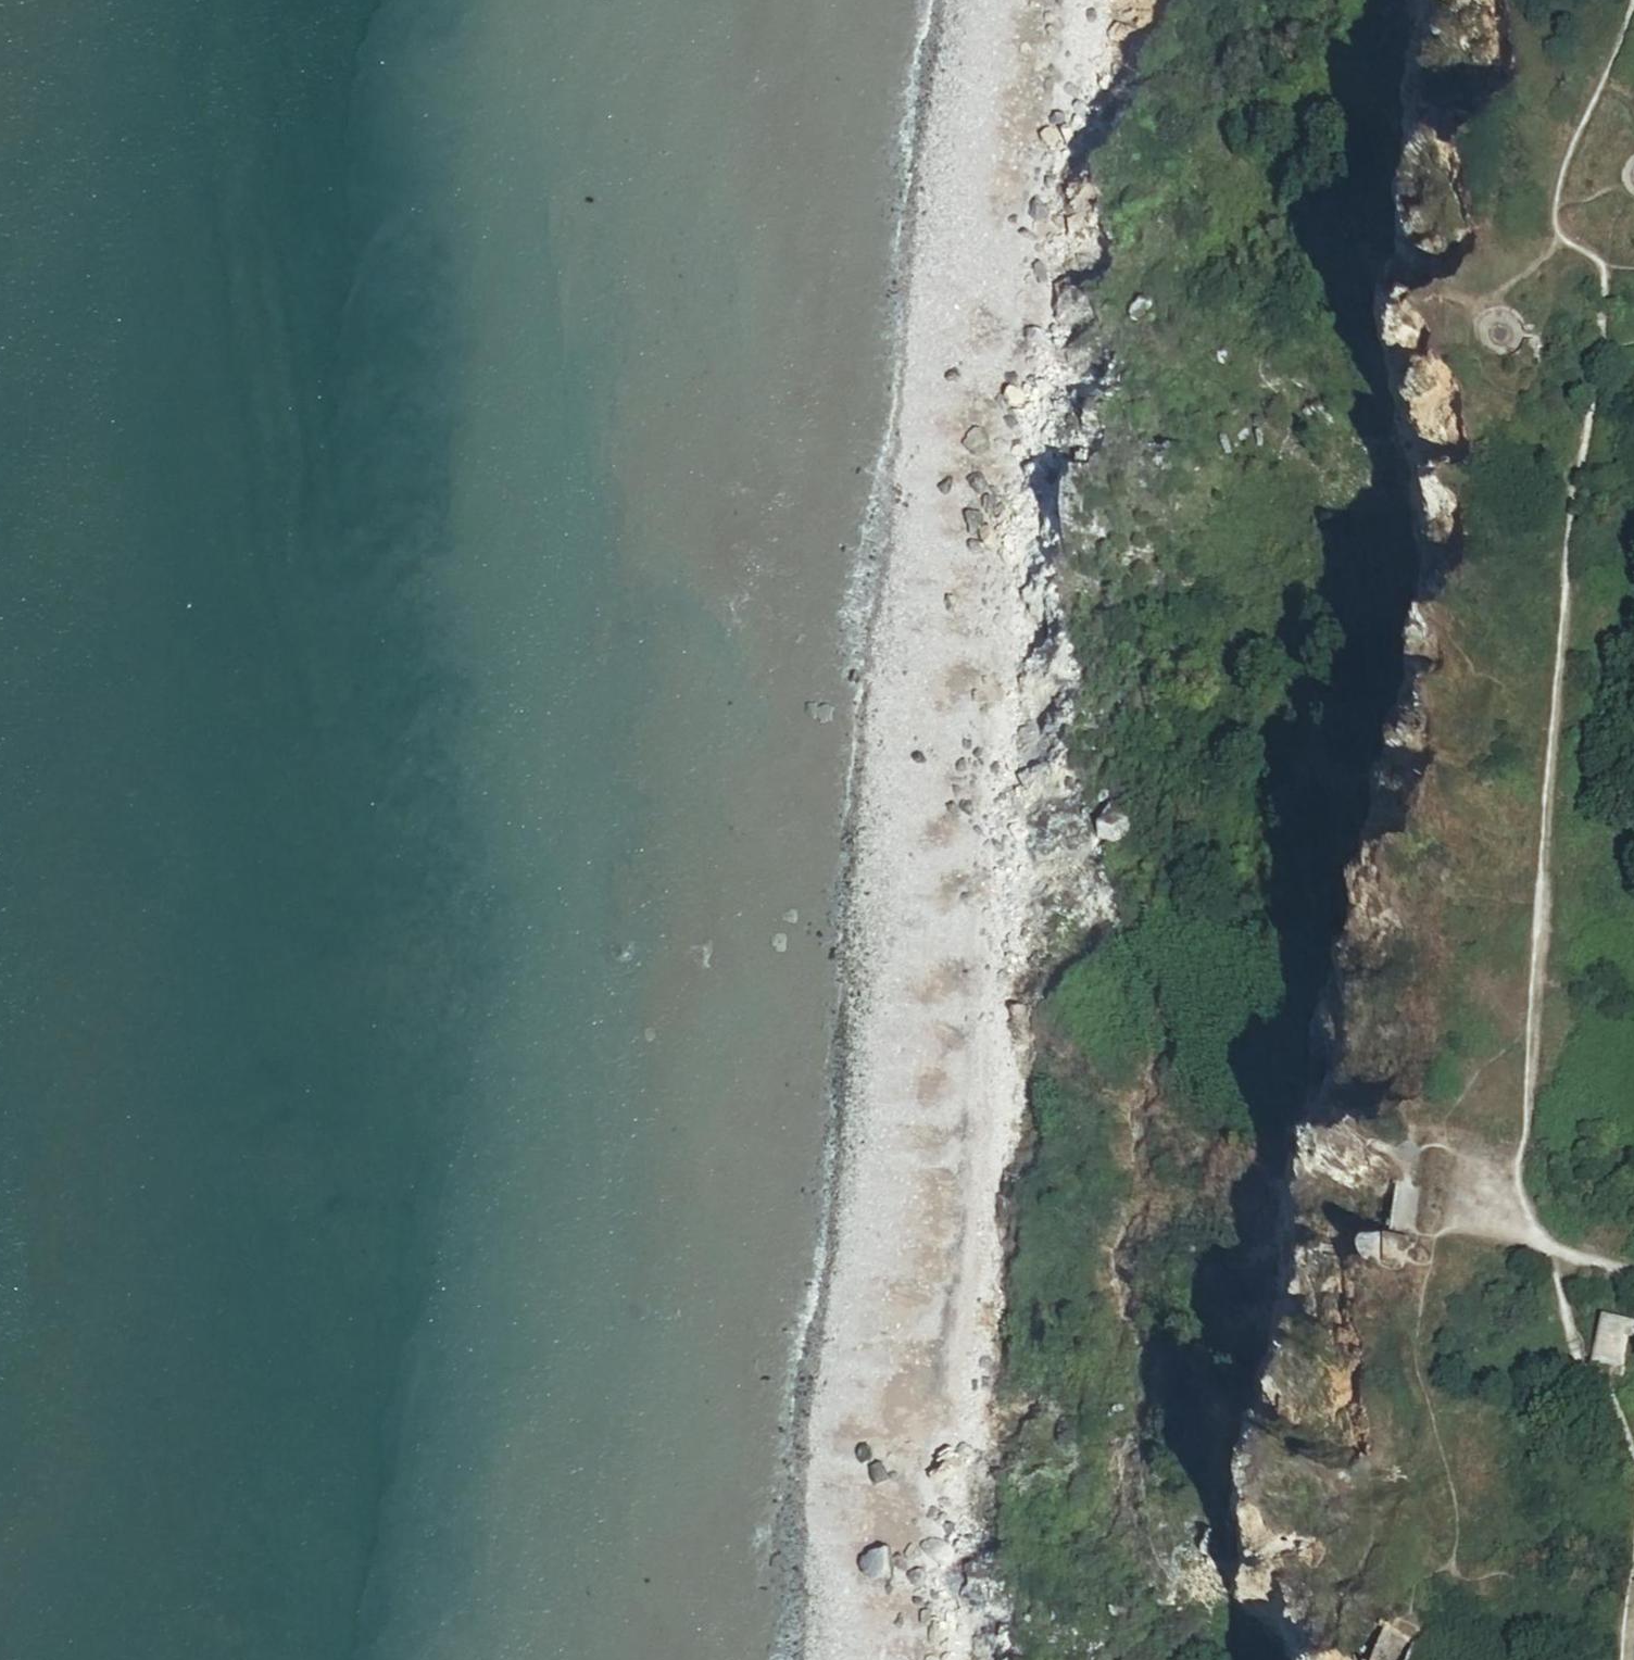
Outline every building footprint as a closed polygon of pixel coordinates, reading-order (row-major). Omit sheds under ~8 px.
[(1629,155),(1620,167),(1620,179),(1626,191),(1633,199),(1633,153),(1629,155)] [(1520,348),(1533,347),(1534,331),(1523,330),(1517,318),(1504,313),(1490,316),(1481,324),(1476,339),(1481,354),(1490,361),(1504,365),(1514,359),(1520,348)] [(1370,1275),(1407,1277),(1409,1250),(1421,1250),(1423,1185),(1404,1187),(1396,1201),(1391,1242),(1372,1242),(1358,1247),(1356,1259),(1362,1269),(1370,1275)] [(1594,1360),(1626,1365),(1630,1340),(1633,1341),(1633,1322),(1601,1317),(1594,1360)] [(1421,1645),(1415,1643),(1387,1630),(1377,1658),(1365,1654),(1363,1659),(1415,1659),(1421,1645)]
